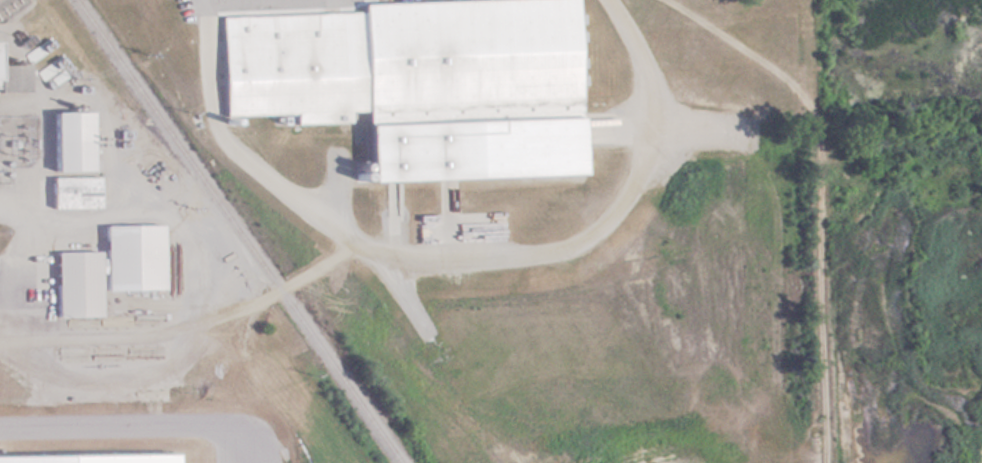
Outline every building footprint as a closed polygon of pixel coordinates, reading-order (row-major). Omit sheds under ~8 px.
[(575,104),(572,0),(439,0),(361,2),(361,10),(220,14),(223,116),(293,114),(294,123),(348,122),(347,111),(575,104)] [(49,47),(44,41),(28,55),(33,62),(49,47)] [(65,63),(61,56),(39,71),(43,77),(65,63)] [(24,90),(25,64),(0,63),(0,90),(24,90)] [(87,111),(51,111),(51,170),(87,170),(87,111)] [(51,208),(98,208),(98,176),(51,176),(51,208)] [(55,317),(99,316),(98,272),(104,272),(104,290),(162,289),(161,224),(102,225),(103,251),(55,251),(55,317)]
